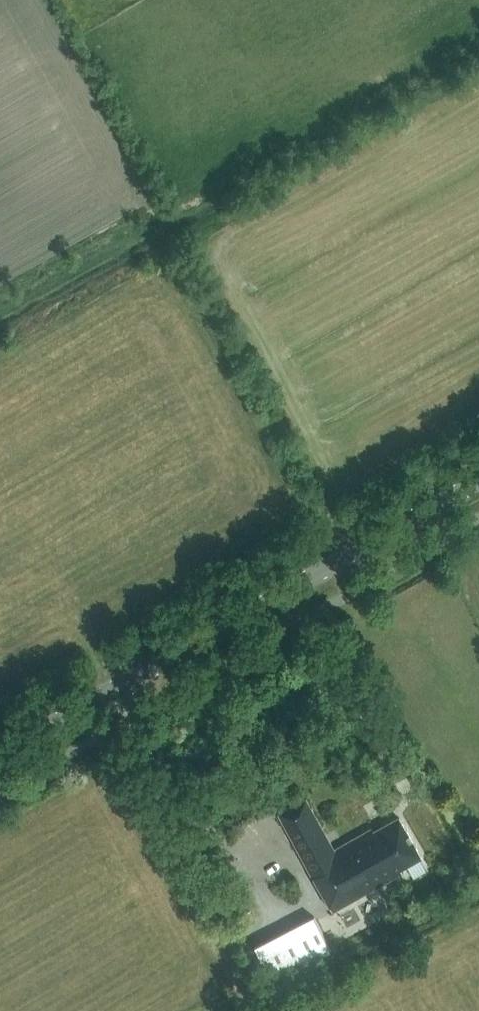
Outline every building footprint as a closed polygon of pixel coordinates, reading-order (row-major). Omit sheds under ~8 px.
[(399,870),(421,858),(399,818),(373,832),(371,829),(333,849),(305,799),(278,814),(332,912),(401,873),(399,870)] [(384,817),(391,813),(385,801),(377,805),(384,817)] [(254,948),(269,978),(331,949),(315,917),(254,948)]
